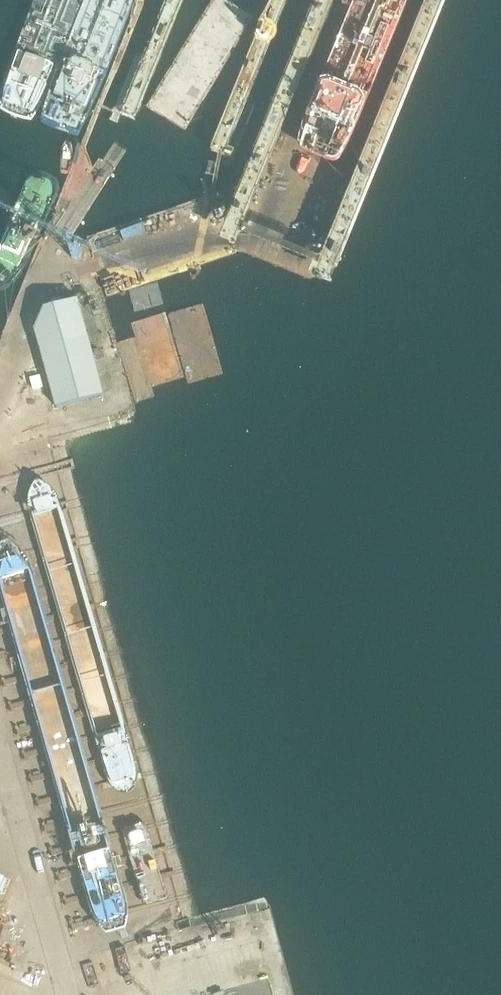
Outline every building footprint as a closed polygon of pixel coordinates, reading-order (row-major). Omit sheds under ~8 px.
[(212,204),(235,152),(227,148),(288,0),(167,0),(124,105),(115,102),(93,156),(212,204)] [(219,244),(328,288),(448,0),(318,0),(219,244)] [(31,311),(57,408),(104,395),(78,298),(31,311)] [(54,574),(32,576),(35,599),(57,596),(54,574)] [(58,598),(40,602),(44,619),(62,615),(58,598)] [(105,864),(130,855),(123,837),(99,846),(105,864)]
